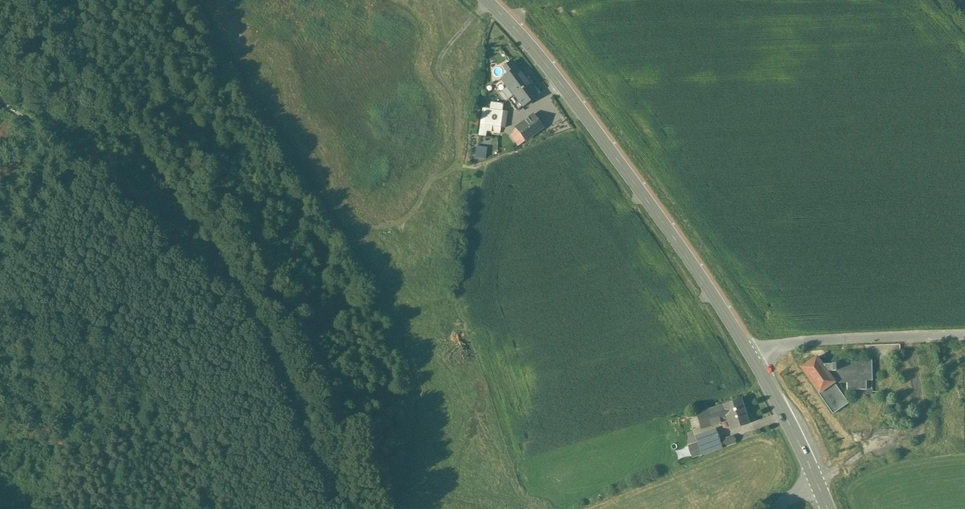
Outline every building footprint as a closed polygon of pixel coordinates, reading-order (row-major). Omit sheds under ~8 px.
[(520,73),(516,68),(511,62),(503,68),(508,74),(502,79),(513,95),(507,99),(516,111),(536,95),(524,78),(525,78),(525,77),(522,73),(521,73),(520,73)] [(503,104),(492,102),(490,109),(484,108),(481,124),(490,126),(500,127),(503,111),(501,111),(503,104)] [(533,114),(515,128),(525,141),(543,127),(533,114)] [(476,145),(475,158),(486,158),(487,146),(476,145)] [(841,357),(824,369),(834,382),(850,371),(841,357)] [(801,370),(818,394),(834,382),(824,369),(817,359),(801,370)] [(848,403),(834,382),(818,394),(832,414),(848,403)] [(740,399),(717,407),(722,419),(727,418),(731,429),(747,424),(740,399)] [(722,421),(722,419),(717,407),(697,414),(702,428),(722,421)] [(719,441),(716,435),(688,445),(692,457),(728,445),(726,439),(719,441)] [(697,462),(680,468),(684,476),(700,470),(697,462)]
